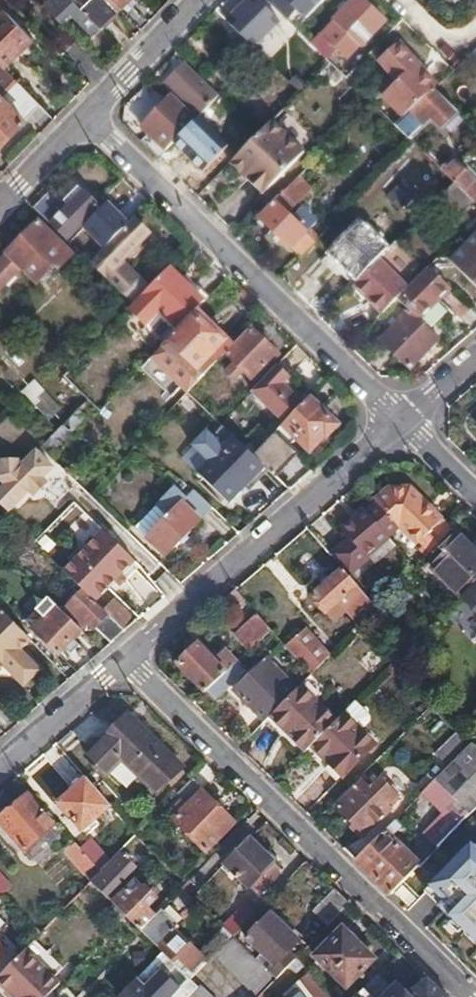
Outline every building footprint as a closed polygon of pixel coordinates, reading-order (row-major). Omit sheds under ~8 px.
[(9,0),(0,0),(0,8),(2,10),(4,11),(12,3),(9,0)] [(49,3),(63,18),(68,13),(73,18),(90,36),(116,10),(106,0),(51,0),(49,3)] [(116,10),(126,0),(106,0),(116,10)] [(227,23),(254,48),(273,28),(260,16),(267,9),(257,0),(249,0),(227,23)] [(325,0),(273,0),(269,4),(287,22),(298,11),(307,19),(325,0)] [(359,46),(361,48),(386,22),(364,0),(354,0),(334,20),(335,22),(320,38),(318,36),(311,43),(329,62),(340,51),(347,57),(359,46)] [(49,3),(45,6),(49,11),(57,15),(62,19),(63,18),(49,3)] [(0,13),(0,64),(4,68),(32,40),(4,11),(2,10),(0,13)] [(68,13),(63,18),(62,19),(66,24),(73,18),(68,13)] [(386,93),(407,114),(433,89),(434,88),(395,47),(379,63),(397,82),(386,93)] [(219,95),(187,64),(170,82),(202,114),(219,95)] [(226,65),(216,74),(235,92),(245,83),(226,65)] [(4,68),(0,73),(0,145),(41,107),(4,68)] [(407,114),(394,125),(407,138),(430,117),(440,127),(457,112),(433,89),(407,114)] [(150,134),(142,143),(158,158),(198,118),(173,95),(142,127),(150,134)] [(258,134),(226,167),(242,183),(246,179),(263,195),(300,156),(267,124),(258,134)] [(444,174),(455,183),(475,202),(475,203),(475,183),(455,163),(444,174)] [(309,168),(259,218),(300,259),(314,245),(305,236),(314,226),(300,213),(291,223),(284,216),(321,180),(309,168)] [(246,179),(242,183),(258,199),(263,195),(246,179)] [(413,195),(399,182),(388,194),(402,207),(413,195)] [(455,183),(439,199),(459,218),(475,202),(455,183)] [(47,195),(35,208),(66,240),(77,230),(99,207),(77,187),(59,206),(47,195)] [(107,204),(78,233),(99,254),(128,225),(107,204)] [(99,254),(91,263),(119,291),(136,274),(123,261),(150,233),(135,218),(128,225),(99,254)] [(0,261),(0,293),(22,270),(37,285),(54,267),(58,270),(72,255),(38,222),(9,253),(7,254),(0,261)] [(360,223),(330,255),(345,270),(357,283),(377,262),(382,257),(389,250),(360,223)] [(475,286),(475,233),(449,261),(475,286)] [(345,270),(330,255),(320,264),(336,279),(345,270)] [(357,283),(354,286),(383,316),(396,303),(413,287),(382,257),(377,262),(357,283)] [(133,305),(126,312),(142,327),(158,310),(178,329),(196,311),(205,300),(171,266),(154,284),(133,305)] [(119,291),(133,305),(154,284),(140,270),(136,274),(119,291)] [(428,271),(413,287),(396,303),(421,325),(452,293),(428,271)] [(383,316),(371,328),(382,338),(379,341),(410,369),(438,340),(421,325),(396,303),(383,316)] [(178,329),(152,356),(187,391),(224,354),(232,346),(212,327),(196,311),(178,329)] [(232,346),(224,354),(235,363),(226,373),(235,381),(244,372),(253,380),(279,354),(250,327),(232,346)] [(63,376),(64,376),(76,363),(71,359),(59,371),(63,376)] [(277,368),(252,392),(281,420),(300,400),(292,392),(297,387),(277,368)] [(35,404),(43,389),(27,381),(19,396),(35,404)] [(309,397),(275,433),(288,445),(292,444),(294,442),(295,437),(311,453),(324,437),(326,439),(337,426),(309,397)] [(275,433),(254,455),(275,475),(296,453),(288,445),(275,433)] [(224,440),(190,475),(220,504),(254,469),(224,440)] [(0,462),(0,485),(1,486),(0,488),(0,505),(6,512),(31,487),(35,491),(49,477),(44,473),(55,462),(39,447),(27,460),(22,456),(7,456),(0,462)] [(188,497),(175,485),(156,507),(157,507),(167,518),(147,539),(166,557),(213,508),(194,491),(188,497)] [(375,504),(379,508),(397,527),(416,546),(420,542),(428,550),(433,546),(434,547),(450,529),(412,493),(389,492),(375,504)] [(5,533),(8,531),(17,522),(8,513),(6,512),(0,505),(0,528),(5,533)] [(137,529),(147,539),(167,518),(157,507),(137,529)] [(350,542),(332,558),(342,570),(354,583),(373,566),(366,559),(389,539),(387,536),(397,527),(379,508),(368,518),(364,513),(341,533),(350,542)] [(17,522),(8,531),(28,549),(34,542),(36,540),(17,522)] [(104,531),(64,572),(76,584),(83,590),(94,601),(134,561),(104,531)] [(460,597),(475,581),(475,554),(455,534),(442,549),(446,553),(431,568),(460,597)] [(64,572),(61,569),(56,573),(72,588),(76,584),(64,572)] [(354,583),(342,570),(311,598),(332,621),(344,611),(335,601),(344,594),(352,603),(363,593),(354,583)] [(460,597),(475,612),(475,581),(460,597)] [(48,597),(34,584),(30,588),(43,601),(48,597)] [(76,584),(72,588),(79,595),(83,590),(76,584)] [(236,589),(226,597),(236,608),(245,599),(236,589)] [(83,590),(79,595),(65,609),(85,628),(89,624),(95,631),(97,629),(111,644),(124,632),(103,611),(94,601),(83,590)] [(83,632),(48,597),(43,601),(35,609),(44,618),(33,629),(59,655),(83,632)] [(115,599),(103,611),(124,632),(136,621),(115,599)] [(0,608),(0,670),(7,663),(11,667),(8,670),(22,684),(39,668),(25,654),(21,657),(17,653),(31,639),(0,608)] [(234,635),(249,651),(272,630),(258,614),(234,635)] [(305,628),(285,646),(304,669),(310,676),(330,655),(305,628)] [(183,649),(187,654),(197,644),(193,641),(183,649)] [(385,657),(392,665),(414,644),(410,641),(405,646),(400,641),(385,657)] [(197,644),(187,654),(177,664),(205,691),(206,691),(225,674),(235,664),(224,653),(214,661),(197,644)] [(414,644),(392,665),(402,674),(422,653),(414,644)] [(235,691),(265,722),(270,717),(296,690),(289,683),(268,660),(235,691)] [(304,669),(289,683),(296,690),(298,688),(310,676),(304,669)] [(225,674),(206,691),(216,700),(234,683),(225,674)] [(296,690),(270,717),(305,752),(312,746),(335,723),(298,688),(296,690)] [(128,714),(88,756),(106,773),(122,758),(159,792),(184,766),(128,714)] [(345,714),(335,723),(312,746),(345,777),(377,745),(345,714)] [(438,755),(449,766),(471,743),(468,740),(460,732),(438,755)] [(421,793),(442,814),(423,833),(436,847),(448,835),(466,817),(475,807),(475,748),(471,743),(449,766),(421,793)] [(364,774),(354,785),(357,789),(339,808),(366,835),(391,809),(386,804),(396,794),(382,781),(377,786),(364,774)] [(111,806),(86,777),(59,802),(82,831),(111,806)] [(193,778),(175,796),(180,802),(169,814),(208,852),(236,822),(204,792),(205,790),(193,778)] [(0,817),(0,822),(25,850),(54,824),(28,794),(0,817)] [(392,822),(357,859),(390,893),(419,865),(408,854),(391,837),(399,829),(392,822)] [(250,839),(224,865),(247,887),(249,885),(259,894),(281,870),(250,839)] [(95,866),(75,842),(66,851),(86,874),(95,866)] [(475,846),(427,885),(443,905),(441,906),(446,913),(441,916),(475,958),(475,847),(475,846)] [(100,872),(91,881),(105,894),(112,901),(115,904),(128,916),(142,930),(158,914),(127,884),(125,886),(113,875),(129,859),(121,851),(100,872)] [(314,911),(329,925),(350,903),(336,889),(314,911)] [(225,928),(233,936),(255,914),(246,904),(224,927),(225,928)] [(142,930),(165,951),(175,961),(179,958),(191,970),(203,956),(177,930),(180,926),(162,910),(158,914),(142,930)] [(269,971),(274,976),(275,978),(295,959),(288,952),(299,941),(270,913),(247,937),(275,964),(269,971)] [(225,928),(217,937),(225,945),(233,936),(225,928)] [(344,930),(317,957),(348,987),(375,960),(344,930)] [(269,971),(235,938),(217,957),(256,996),(274,976),(269,971)] [(0,976),(0,980),(17,996),(48,996),(52,993),(62,983),(27,948),(0,976)] [(122,994),(125,996),(188,996),(199,986),(200,985),(175,961),(165,951),(122,994)] [(311,972),(282,996),(283,996),(330,996),(311,972)] [(354,996),(397,996),(376,976),(354,996)] [(426,979),(408,996),(445,996),(426,979)] [(201,984),(200,985),(199,986),(188,996),(215,996),(201,984)]
